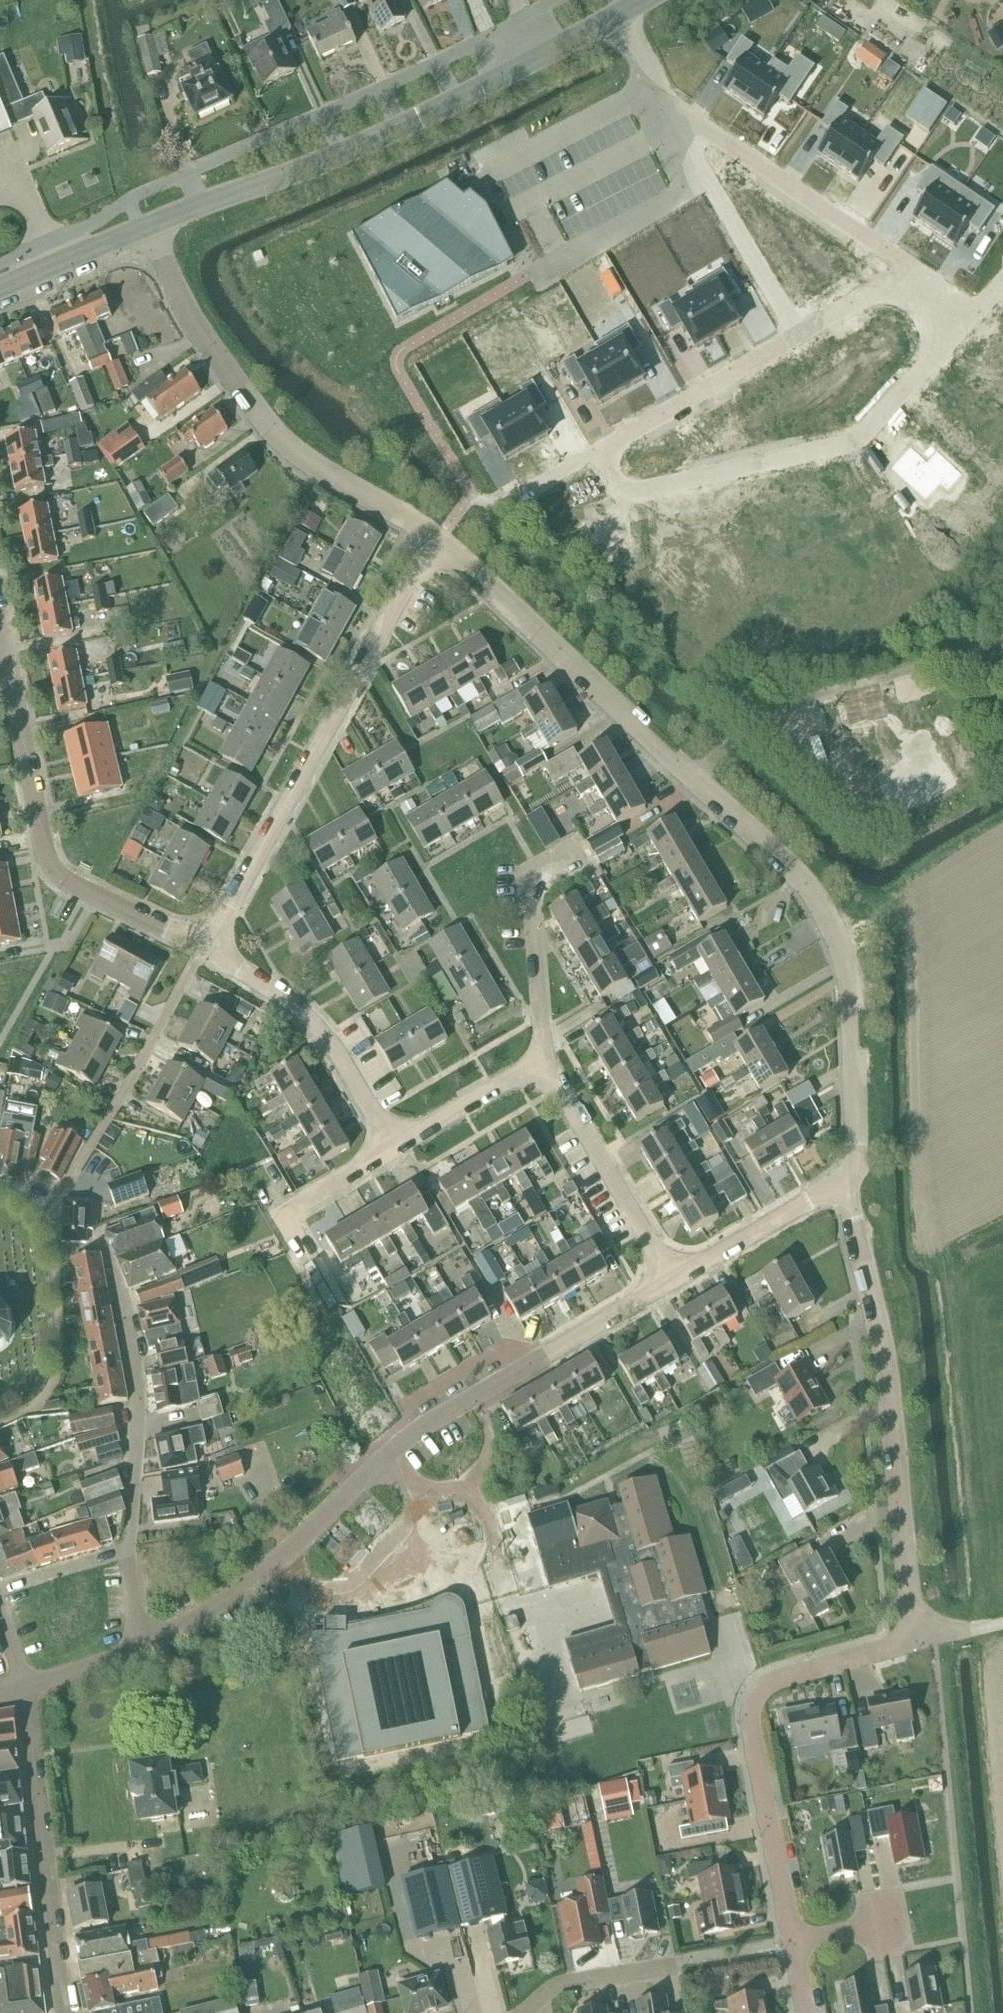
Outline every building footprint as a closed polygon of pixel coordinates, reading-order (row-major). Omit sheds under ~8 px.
[(271,38),(245,50),(255,72),(259,71),(266,86),(295,73),(277,35),(291,29),(278,0),(263,7),(271,22),(265,25),(271,38)] [(254,10),(275,0),(250,0),(254,10)] [(354,0),(339,0),(344,11),(356,6),(354,0)] [(383,31),(405,20),(395,0),(358,0),(361,6),(368,2),(383,31)] [(425,10),(444,0),(419,0),(425,10)] [(308,34),(321,61),(357,44),(345,18),(344,18),(341,12),(329,18),(331,24),(308,34)] [(817,29),(826,35),(833,25),(824,18),(817,29)] [(999,52),(1002,49),(1002,33),(1000,27),(989,34),(999,52)] [(722,33),(706,45),(713,54),(729,42),(722,33)] [(86,63),(82,37),(57,41),(60,59),(66,58),(67,66),(86,63)] [(162,72),(153,38),(139,41),(148,76),(162,72)] [(738,71),(723,93),(744,106),(768,71),(748,58),(755,48),(743,40),(727,63),(738,71)] [(200,74),(181,84),(197,119),(233,102),(207,46),(189,55),(194,66),(196,65),(200,74)] [(0,58),(0,100),(10,125),(31,116),(49,157),(89,140),(89,138),(83,141),(66,101),(72,99),(71,98),(49,107),(44,94),(24,103),(4,57),(0,58)] [(768,71),(744,106),(765,120),(780,99),(791,106),(816,69),(799,58),(789,72),(774,62),(768,71)] [(12,128),(10,125),(0,100),(0,133),(12,128)] [(833,135),(818,157),(839,171),(863,135),(843,122),(849,112),(837,104),(822,127),(833,135)] [(863,135),(839,171),(860,185),(874,163),(885,170),(905,141),(888,130),(878,145),(863,135)] [(928,199),(913,221),(934,235),(964,190),(933,169),(917,192),(928,199)] [(445,188),(353,236),(399,324),(508,267),(490,232),(504,225),(496,208),(481,216),(481,215),(472,198),(455,206),(445,188)] [(964,190),(934,235),(955,249),(969,227),(980,235),(996,212),(964,190)] [(724,272),(691,291),(719,338),(740,326),(727,303),(739,296),(724,272)] [(671,303),(658,310),(672,335),(684,328),(697,351),(719,338),(691,291),(697,301),(677,313),(671,303)] [(107,352),(105,346),(106,345),(97,323),(112,316),(103,294),(77,304),(103,366),(106,365),(117,392),(131,386),(120,361),(113,364),(112,362),(107,352)] [(77,332),(93,370),(103,366),(77,304),(51,315),(61,338),(77,332)] [(8,333),(20,361),(45,350),(33,323),(8,333)] [(629,328),(596,347),(601,357),(623,394),(645,381),(632,358),(643,352),(629,328)] [(0,337),(0,369),(20,361),(8,333),(0,337)] [(123,346),(135,351),(138,349),(132,335),(120,340),(123,346)] [(979,373),(1002,395),(1002,356),(999,352),(979,373)] [(575,359),(563,366),(577,390),(588,384),(602,406),(623,394),(601,357),(581,369),(575,359)] [(162,375),(133,396),(140,405),(147,400),(162,421),(201,393),(186,372),(169,384),(162,375)] [(40,378),(28,383),(33,395),(45,391),(40,378)] [(85,378),(71,384),(82,413),(96,407),(85,378)] [(22,400),(33,395),(28,383),(17,387),(22,400)] [(527,401),(507,412),(528,450),(550,437),(536,414),(548,408),(533,383),(521,391),(527,401)] [(56,413),(48,390),(37,394),(45,417),(56,413)] [(501,402),(467,422),(481,446),(493,440),(506,462),(528,450),(507,412),(501,402)] [(1002,440),(1002,413),(991,402),(978,416),(1002,440)] [(214,411),(180,435),(187,445),(195,440),(202,450),(203,449),(205,451),(215,444),(213,442),(228,431),(214,411)] [(65,419),(43,424),(45,434),(45,436),(76,429),(81,451),(95,448),(91,434),(88,435),(86,424),(83,424),(81,415),(65,419)] [(133,431),(105,451),(118,470),(146,450),(133,431)] [(36,434),(7,440),(12,466),(41,460),(36,434)] [(81,453),(78,440),(65,442),(68,455),(81,453)] [(911,447),(891,468),(926,501),(940,485),(948,492),(963,475),(937,451),(927,462),(911,447)] [(259,472),(244,452),(217,470),(208,476),(217,490),(226,483),(235,496),(245,489),(242,484),(259,472)] [(81,453),(68,455),(70,468),(83,465),(83,464),(81,453)] [(83,456),(84,467),(100,464),(98,453),(83,456)] [(190,473),(179,458),(160,472),(171,487),(190,473)] [(41,460),(12,466),(17,492),(46,487),(43,471),(55,469),(53,459),(41,461),(41,460)] [(153,506),(140,483),(127,490),(140,513),(153,506)] [(180,509),(170,496),(145,514),(155,528),(180,509)] [(27,539),(54,534),(49,507),(21,512),(27,539)] [(94,524),(92,513),(79,515),(81,529),(95,526),(94,524)] [(300,526),(317,535),(323,521),(307,513),(300,526)] [(351,522),(337,549),(367,565),(381,539),(351,522)] [(97,538),(95,526),(81,529),(83,541),(97,538)] [(59,560),(54,534),(27,539),(32,565),(59,560)] [(288,545),(280,560),(293,567),(301,552),(288,545)] [(352,591),(367,565),(337,549),(322,575),(352,591)] [(303,575),(279,562),(270,577),(294,590),(303,575)] [(308,577),(305,582),(312,586),(315,580),(308,577)] [(265,579),(258,592),(268,597),(274,585),(265,579)] [(68,606),(63,580),(35,585),(41,611),(68,606)] [(106,586),(93,590),(96,601),(109,598),(106,586)] [(325,593),(311,620),(341,636),(355,610),(325,593)] [(99,614),(111,612),(109,598),(96,601),(99,614)] [(71,620),(68,606),(41,611),(46,637),(73,632),(73,631),(80,630),(78,619),(71,620)] [(257,628),(264,616),(251,609),(244,621),(257,628)] [(326,662),(341,636),(311,620),(296,646),(326,662)] [(458,649),(478,682),(480,680),(494,672),(502,685),(509,681),(501,667),(500,668),(481,636),(458,649)] [(276,645),(268,640),(264,648),(272,652),(276,645)] [(187,655),(184,643),(165,647),(168,660),(187,655)] [(437,661),(456,694),(458,693),(473,685),(480,698),(487,693),(480,680),(478,682),(458,649),(437,661)] [(246,667),(247,668),(252,658),(238,650),(233,660),(246,667)] [(309,668),(280,651),(265,678),(295,694),(309,668)] [(77,653),(50,658),(55,685),(83,680),(77,653)] [(120,660),(108,662),(110,674),(122,672),(120,660)] [(434,707),(436,706),(451,697),(458,710),(466,706),(458,693),(456,694),(437,661),(415,674),(434,707)] [(241,676),(252,682),(257,673),(246,667),(241,676)] [(122,672),(110,674),(112,687),(125,685),(122,672)] [(415,674),(393,687),(412,720),(429,710),(437,723),(443,719),(444,719),(438,709),(436,706),(434,707),(415,674)] [(166,680),(170,697),(195,691),(191,675),(166,680)] [(281,720),(295,694),(265,678),(251,704),(281,720)] [(55,685),(60,712),(89,707),(83,680),(55,685)] [(212,685),(205,697),(221,706),(227,693),(212,685)] [(528,711),(536,725),(537,727),(565,711),(552,688),(525,704),(517,692),(492,706),(493,707),(471,719),(479,734),(501,722),(503,726),(528,711)] [(153,717),(170,713),(168,703),(151,707),(153,717)] [(237,729),(266,746),(281,720),(251,704),(237,729)] [(578,733),(565,711),(537,727),(536,725),(521,734),(526,742),(530,740),(537,752),(516,765),(517,766),(502,774),(510,787),(524,779),(545,767),(549,765),(543,754),(550,750),(578,733)] [(212,728),(222,734),(227,726),(217,720),(212,728)] [(108,729),(65,738),(71,768),(114,760),(108,729)] [(237,729),(222,756),(252,772),(266,746),(237,729)] [(414,773),(397,744),(371,759),(388,789),(414,773)] [(584,767),(592,780),(594,783),(621,766),(608,744),(580,760),(574,750),(549,765),(545,767),(555,784),(584,767)] [(488,756),(495,768),(507,760),(513,757),(507,745),(500,749),(488,756)] [(932,748),(879,776),(898,811),(950,784),(932,748)] [(388,789),(371,759),(345,774),(363,804),(388,789)] [(114,760),(71,768),(77,798),(120,790),(114,760)] [(621,766),(594,783),(592,780),(577,789),(582,797),(597,788),(605,802),(606,804),(634,787),(621,766)] [(255,790),(226,774),(211,801),(241,817),(255,790)] [(460,790),(477,819),(503,804),(486,774),(460,790)] [(647,810),(634,787),(606,804),(605,802),(590,811),(595,819),(609,810),(619,826),(647,810)] [(400,789),(391,794),(395,802),(405,797),(400,789)] [(434,804),(451,834),(477,819),(460,790),(434,804)] [(160,815),(166,803),(155,797),(149,809),(160,815)] [(227,843),(241,817),(211,801),(197,828),(227,843)] [(408,820),(425,849),(451,834),(434,804),(408,820)] [(146,810),(139,823),(149,828),(156,815),(146,810)] [(334,827),(351,856),(377,841),(360,812),(334,827)] [(632,844),(637,852),(652,843),(660,856),(661,859),(689,842),(676,820),(649,836),(648,834),(632,844)] [(587,843),(594,855),(622,838),(615,826),(587,843)] [(334,827),(307,842),(325,872),(351,856),(334,827)] [(554,829),(539,837),(547,850),(561,842),(554,829)] [(138,830),(131,840),(143,848),(150,837),(138,830)] [(209,850),(179,833),(165,859),(195,876),(209,850)] [(602,866),(627,852),(621,841),(596,856),(602,866)] [(130,842),(122,858),(135,865),(143,849),(130,842)] [(650,874),(665,865),(673,878),(674,880),(675,880),(702,864),(689,842),(661,859),(660,856),(645,865),(650,874)] [(193,880),(195,876),(165,859),(153,880),(150,886),(180,902),(193,880)] [(375,880),(389,905),(419,888),(414,880),(403,862),(374,879),(375,880)] [(662,895),(677,886),(685,900),(687,902),(715,886),(711,880),(702,864),(675,880),(674,880),(673,878),(657,887),(662,895)] [(0,869),(0,895),(13,892),(8,868),(0,869)] [(367,869),(352,878),(357,886),(372,877),(367,869)] [(274,903),(289,929),(318,912),(303,886),(274,903)] [(589,916),(581,903),(596,894),(591,886),(575,895),(577,898),(551,914),(564,935),(591,919),(589,916)] [(687,902),(685,900),(670,909),(675,917),(690,908),(700,924),(727,908),(715,886),(687,902)] [(419,888),(389,905),(404,931),(434,914),(419,888)] [(0,895),(0,919),(17,916),(13,892),(0,895)] [(342,916),(336,905),(328,909),(334,920),(342,916)] [(589,916),(591,919),(564,935),(576,956),(603,940),(602,937),(596,927),(611,918),(604,907),(589,916)] [(333,938),(318,912),(289,929),(304,955),(333,938)] [(0,919),(0,945),(22,940),(17,916),(0,919)] [(461,928),(431,946),(446,972),(476,954),(461,928)] [(602,937),(603,940),(576,956),(589,978),(616,961),(614,958),(606,945),(621,936),(617,928),(602,937)] [(663,930),(644,941),(655,959),(673,949),(663,930)] [(361,943),(369,938),(365,931),(357,935),(361,943)] [(703,960),(710,973),(711,975),(739,959),(726,936),(715,942),(710,933),(668,958),(678,975),(703,960)] [(138,950),(113,936),(91,975),(103,982),(105,976),(119,984),(138,950)] [(329,959),(345,985),(375,967),(360,941),(329,959)] [(616,961),(589,978),(602,999),(629,983),(621,970),(636,962),(638,966),(647,960),(638,944),(614,958),(616,961)] [(138,950),(119,984),(131,991),(129,996),(141,1003),(163,964),(138,950)] [(446,972),(461,997),(491,980),(476,954),(446,972)] [(739,959),(711,975),(710,973),(695,982),(699,990),(715,981),(723,995),(724,997),(752,981),(739,959)] [(375,967),(345,985),(360,1011),(390,993),(375,967)] [(652,968),(640,975),(633,980),(640,991),(659,980),(652,968)] [(70,994),(77,982),(64,974),(58,986),(70,994)] [(491,980),(461,997),(476,1023),(506,1006),(491,980)] [(715,1010),(724,1025),(710,1032),(707,1034),(714,1046),(734,1035),(734,1036),(741,1032),(743,1030),(737,1019),(765,1003),(752,981),(724,997),(723,995),(707,1004),(712,1012),(715,1010)] [(648,1008),(638,992),(633,996),(642,1011),(648,1008)] [(42,1008),(63,1018),(70,1002),(49,993),(42,1008)] [(250,1006),(240,1000),(234,1013),(243,1018),(250,1006)] [(664,1003),(655,1008),(658,1014),(668,1009),(664,1003)] [(632,1016),(639,1011),(635,1004),(627,1008),(611,1018),(613,1020),(586,1036),(599,1058),(627,1042),(624,1038),(617,1025),(632,1016)] [(203,1006),(191,1026),(227,1046),(235,1030),(241,1034),(244,1028),(203,1006)] [(133,1017),(121,1011),(117,1019),(128,1025),(133,1017)] [(421,1056),(447,1040),(430,1011),(404,1026),(421,1056)] [(83,1017),(76,1030),(81,1032),(75,1044),(109,1063),(123,1038),(83,1017)] [(624,1038),(627,1042),(599,1058),(612,1079),(639,1063),(637,1060),(629,1046),(645,1037),(659,1028),(655,1020),(644,1026),(640,1029),(624,1038)] [(191,1026),(180,1047),(215,1066),(227,1046),(191,1026)] [(421,1056),(404,1026),(378,1042),(395,1071),(421,1056)] [(734,1035),(714,1046),(711,1048),(687,1063),(695,1076),(722,1060),(724,1063),(739,1054),(747,1068),(749,1070),(776,1054),(763,1032),(740,1046),(734,1036),(734,1035)] [(21,1036),(13,1050),(23,1056),(31,1041),(21,1036)] [(96,1088),(109,1063),(75,1044),(67,1058),(62,1056),(56,1067),(96,1088)] [(637,1060),(639,1063),(612,1079),(625,1100),(652,1084),(650,1081),(647,1076),(642,1068),(657,1059),(652,1051),(637,1060)] [(747,1068),(732,1077),(725,1081),(729,1089),(737,1085),(752,1076),(761,1092),(789,1076),(776,1054),(749,1070),(747,1068)] [(669,1070),(680,1063),(676,1056),(665,1062),(669,1070)] [(8,1076),(42,1083),(44,1070),(32,1064),(11,1059),(8,1076)] [(271,1075),(255,1085),(260,1093),(275,1084),(283,1097),(310,1081),(299,1062),(273,1078),(271,1075)] [(669,1070),(665,1072),(670,1080),(671,1082),(686,1073),(680,1063),(669,1070)] [(171,1064),(160,1084),(195,1104),(206,1083),(171,1064)] [(226,1082),(238,1087),(247,1070),(235,1064),(226,1082)] [(652,1084),(625,1100),(637,1122),(665,1106),(655,1089),(670,1080),(665,1072),(650,1081),(652,1084)] [(713,1072),(700,1080),(707,1092),(720,1084),(713,1072)] [(51,1078),(45,1088),(55,1094),(62,1084),(63,1082),(53,1075),(51,1078)] [(204,1092),(229,1105),(237,1089),(213,1076),(204,1092)] [(283,1097),(268,1106),(259,1111),(264,1119),(288,1105),(296,1118),(323,1102),(310,1081),(283,1097)] [(814,1096),(820,1092),(814,1081),(789,1095),(809,1129),(827,1119),(814,1096)] [(195,1104),(160,1084),(149,1105),(183,1124),(195,1104)] [(697,1103),(710,1124),(724,1116),(711,1094),(713,1093),(711,1090),(704,1094),(707,1098),(697,1103)] [(753,1104),(759,1114),(769,1107),(764,1098),(753,1104)] [(323,1102),(296,1118),(280,1127),(282,1130),(285,1135),(300,1126),(308,1140),(336,1124),(323,1102)] [(0,1148),(0,1177),(18,1181),(20,1171),(32,1174),(32,1172),(36,1156),(37,1153),(40,1142),(41,1137),(34,1136),(36,1123),(37,1119),(39,1109),(37,1109),(8,1103),(3,1133),(0,1148)] [(770,1133),(768,1134),(784,1161),(806,1148),(791,1122),(792,1121),(783,1105),(775,1110),(780,1119),(775,1121),(779,1128),(770,1133)] [(692,1107),(683,1112),(687,1119),(696,1114),(692,1107)] [(784,1161),(768,1134),(770,1133),(761,1118),(753,1122),(762,1137),(746,1147),(762,1174),(784,1161)] [(667,1133),(641,1148),(654,1170),(681,1154),(679,1151),(671,1138),(687,1128),(682,1121),(665,1130),(667,1133)] [(734,1139),(723,1121),(714,1128),(712,1128),(723,1146),(734,1139)] [(308,1140),(293,1149),(298,1157),(313,1148),(323,1164),(350,1148),(336,1124),(308,1140)] [(280,1127),(269,1134),(275,1144),(286,1137),(285,1135),(282,1130),(280,1127)] [(55,1132),(52,1137),(41,1159),(48,1163),(43,1171),(61,1180),(77,1149),(81,1140),(60,1130),(57,1128),(55,1132)] [(199,1132),(193,1143),(203,1148),(209,1138),(199,1132)] [(521,1174),(523,1173),(537,1165),(546,1180),(555,1175),(545,1158),(542,1161),(527,1134),(505,1148),(521,1174)] [(654,1170),(667,1192),(694,1176),(692,1172),(684,1159),(699,1150),(695,1142),(679,1151),(681,1154),(654,1170)] [(515,1178),(524,1192),(532,1188),(523,1173),(521,1174),(505,1148),(483,1160),(499,1187),(502,1185),(515,1178)] [(300,1164),(292,1150),(278,1159),(286,1172),(300,1164)] [(667,1192),(679,1213),(706,1197),(705,1194),(697,1180),(712,1172),(727,1163),(722,1155),(707,1164),(692,1172),(694,1176),(667,1192)] [(478,1200),(481,1198),(485,1205),(498,1198),(503,1205),(511,1200),(502,1185),(499,1187),(483,1160),(462,1172),(462,1173),(478,1200)] [(729,1167),(713,1176),(719,1186),(720,1185),(735,1176),(729,1167)] [(497,1227),(485,1205),(481,1198),(478,1200),(462,1173),(440,1185),(446,1195),(457,1213),(469,1206),(486,1234),(488,1233),(497,1227)] [(143,1176),(109,1188),(116,1209),(150,1196),(143,1176)] [(719,1186),(705,1194),(706,1197),(679,1213),(692,1235),(719,1219),(709,1202),(723,1193),(731,1207),(747,1198),(735,1176),(720,1185),(719,1186)] [(573,1184),(563,1190),(568,1199),(579,1193),(573,1184)] [(413,1188),(391,1200),(407,1228),(411,1226),(425,1218),(436,1236),(449,1229),(429,1195),(421,1200),(413,1188)] [(446,1195),(438,1199),(442,1207),(449,1218),(457,1213),(446,1195)] [(184,1214),(178,1199),(164,1204),(165,1209),(161,1210),(165,1221),(184,1214)] [(411,1226),(407,1228),(391,1200),(370,1213),(386,1240),(390,1238),(403,1230),(412,1245),(420,1240),(411,1226)] [(63,1243),(86,1244),(87,1230),(93,1230),(97,1223),(98,1203),(65,1202),(63,1243)] [(541,1202),(530,1208),(537,1219),(547,1213),(541,1202)] [(106,1233),(117,1257),(156,1241),(165,1237),(154,1210),(118,1223),(119,1227),(106,1233)] [(349,1226),(365,1253),(368,1251),(382,1243),(391,1258),(399,1253),(390,1238),(386,1240),(370,1213),(349,1226)] [(504,1239),(512,1235),(505,1223),(498,1227),(504,1239)] [(587,1249),(574,1257),(571,1259),(587,1285),(608,1272),(599,1256),(611,1249),(596,1223),(578,1234),(587,1249)] [(365,1253),(349,1226),(349,1225),(327,1238),(347,1273),(364,1263),(368,1271),(377,1266),(368,1251),(365,1253)] [(497,1227),(488,1233),(494,1244),(504,1239),(498,1227),(497,1227)] [(528,1229),(516,1236),(521,1244),(533,1237),(528,1229)] [(558,1231),(550,1235),(557,1246),(565,1242),(558,1231)] [(165,1240),(118,1260),(131,1290),(157,1279),(159,1284),(137,1292),(143,1307),(163,1299),(195,1287),(209,1281),(204,1268),(190,1273),(189,1273),(179,1277),(177,1271),(178,1270),(174,1261),(166,1243),(165,1240)] [(557,1246),(566,1262),(553,1270),(550,1271),(565,1298),(587,1285),(571,1259),(574,1257),(565,1242),(557,1246)] [(475,1261),(491,1289),(506,1280),(490,1252),(475,1261)] [(429,1262),(423,1253),(415,1258),(422,1268),(426,1266),(425,1265),(429,1262)] [(544,1254),(536,1259),(545,1274),(531,1282),(528,1284),(544,1310),(565,1298),(550,1271),(553,1270),(544,1254)] [(101,1256),(73,1260),(77,1279),(105,1274),(101,1256)] [(308,1268),(305,1270),(329,1312),(335,1309),(347,1302),(330,1273),(322,1259),(321,1260),(308,1268)] [(803,1284),(790,1261),(764,1276),(762,1274),(746,1283),(750,1291),(766,1282),(773,1296),(775,1299),(803,1284)] [(506,1297),(522,1323),(544,1310),(528,1284),(531,1282),(522,1267),(514,1272),(523,1287),(506,1297)] [(406,1270),(385,1282),(389,1290),(411,1277),(406,1270)] [(475,1272),(470,1276),(479,1291),(476,1293),(480,1299),(488,1294),(489,1294),(476,1272),(475,1272)] [(105,1274),(77,1279),(80,1297),(108,1292),(105,1274)] [(454,1306),(470,1333),(492,1320),(480,1299),(476,1293),(479,1291),(470,1276),(462,1280),(471,1296),(457,1304),(454,1306)] [(778,1304),(788,1321),(815,1306),(803,1284),(775,1299),(773,1296),(748,1310),(753,1318),(778,1304)] [(405,1286),(390,1294),(395,1304),(411,1295),(405,1286)] [(722,1328),(739,1318),(736,1314),(746,1307),(733,1287),(724,1293),(723,1291),(701,1304),(717,1331),(714,1333),(723,1348),(731,1343),(722,1328)] [(440,1293),(449,1308),(435,1316),(433,1318),(449,1346),(470,1333),(454,1306),(457,1304),(448,1288),(440,1293)] [(108,1292),(80,1297),(83,1315),(111,1310),(108,1292)] [(167,1337),(165,1328),(181,1325),(175,1296),(163,1299),(163,1303),(139,1308),(144,1333),(146,1333),(148,1342),(167,1337)] [(419,1306),(427,1321),(414,1329),(411,1331),(427,1358),(449,1346),(433,1318),(435,1316),(426,1301),(423,1296),(415,1300),(419,1306)] [(700,1341),(714,1333),(717,1331),(701,1304),(679,1317),(694,1343),(692,1344),(701,1361),(709,1356),(700,1341)] [(3,1348),(6,1345),(9,1341),(11,1338),(12,1335),(13,1332),(13,1326),(12,1323),(11,1320),(9,1315),(7,1313),(5,1311),(2,1309),(0,1308),(0,1350),(3,1348)] [(111,1310),(83,1315),(87,1334),(115,1328),(111,1310)] [(405,1314),(397,1318),(406,1334),(390,1343),(386,1336),(370,1346),(384,1370),(399,1361),(405,1371),(427,1358),(411,1331),(414,1329),(405,1314)] [(355,1340),(366,1334),(360,1324),(349,1330),(355,1340)] [(115,1328),(87,1334),(90,1351),(118,1346),(115,1328)] [(167,1337),(148,1342),(150,1350),(157,1349),(162,1371),(189,1365),(183,1335),(183,1334),(167,1337)] [(664,1337),(642,1350),(658,1377),(655,1379),(664,1394),(672,1390),(663,1374),(680,1364),(664,1337)] [(118,1346),(90,1351),(97,1387),(125,1382),(121,1364),(118,1346)] [(250,1349),(243,1351),(246,1363),(253,1361),(250,1349)] [(620,1363),(635,1389),(633,1391),(642,1407),(650,1402),(641,1387),(655,1379),(658,1377),(642,1350),(620,1363)] [(223,1356),(206,1362),(212,1380),(229,1375),(223,1356)] [(590,1357),(568,1370),(584,1397),(581,1399),(590,1414),(598,1410),(589,1394),(606,1385),(590,1357)] [(697,1372),(711,1394),(725,1384),(713,1363),(697,1372)] [(776,1366),(748,1382),(757,1398),(779,1385),(799,1422),(829,1406),(815,1382),(819,1380),(809,1363),(783,1378),(776,1366)] [(225,1416),(220,1399),(219,1395),(201,1400),(198,1387),(198,1384),(186,1386),(183,1368),(153,1374),(156,1392),(159,1412),(190,1406),(198,1404),(198,1407),(203,1422),(212,1419),(213,1420),(225,1416)] [(568,1370),(547,1382),(563,1410),(559,1412),(568,1427),(576,1422),(567,1407),(581,1399),(584,1397),(568,1370)] [(125,1382),(97,1387),(100,1406),(128,1401),(125,1382)] [(547,1382),(525,1395),(541,1422),(538,1424),(547,1440),(555,1435),(546,1420),(559,1412),(563,1410),(547,1382)] [(525,1395),(503,1408),(519,1434),(515,1436),(525,1452),(533,1447),(524,1432),(538,1424),(541,1422),(525,1395)] [(62,1411),(61,1402),(49,1404),(42,1413),(62,1411)] [(113,1409),(71,1418),(74,1434),(80,1433),(81,1437),(117,1426),(113,1409)] [(230,1415),(225,1416),(213,1420),(216,1433),(233,1428),(233,1424),(230,1415)] [(81,1437),(76,1439),(81,1455),(96,1450),(119,1443),(121,1443),(117,1426),(81,1437)] [(203,1432),(203,1428),(191,1431),(157,1438),(164,1471),(198,1464),(194,1448),(207,1445),(203,1432)] [(0,1441),(0,1463),(9,1460),(0,1441)] [(35,1455),(31,1456),(23,1459),(0,1468),(0,1495),(19,1488),(15,1477),(40,1468),(35,1455)] [(795,1496),(805,1515),(839,1497),(828,1478),(825,1480),(819,1470),(808,1477),(796,1455),(765,1472),(783,1503),(795,1496)] [(238,1456),(215,1464),(221,1484),(245,1476),(238,1456)] [(738,1471),(734,1461),(725,1465),(729,1475),(738,1471)] [(88,1504),(89,1504),(120,1492),(125,1490),(118,1472),(81,1485),(88,1504)] [(195,1493),(201,1493),(199,1472),(163,1477),(166,1502),(153,1503),(156,1524),(199,1518),(197,1495),(196,1496),(195,1493)] [(722,1509),(754,1492),(745,1477),(713,1494),(722,1509)] [(569,1505),(528,1517),(528,1519),(530,1518),(540,1551),(538,1551),(538,1553),(539,1553),(540,1553),(542,1560),(543,1560),(552,1588),(604,1573),(613,1603),(618,1602),(625,1627),(568,1644),(573,1659),(572,1660),(573,1663),(572,1663),(571,1664),(572,1665),(573,1665),(581,1692),(579,1692),(580,1694),(583,1693),(583,1692),(640,1675),(640,1674),(654,1670),(654,1671),(712,1654),(703,1624),(710,1621),(703,1597),(708,1596),(691,1538),(676,1543),(657,1479),(621,1490),(625,1506),(610,1510),(608,1504),(572,1514),(569,1505)] [(54,1482),(42,1487),(44,1494),(56,1489),(54,1482)] [(538,1502),(561,1495),(558,1485),(535,1492),(538,1502)] [(93,1520),(105,1517),(125,1511),(120,1492),(89,1504),(93,1520)] [(0,1500),(0,1538),(14,1533),(25,1529),(20,1512),(23,1511),(17,1495),(3,1500),(2,1499),(0,1500)] [(89,1519),(86,1509),(77,1512),(80,1522),(89,1519)] [(216,1531),(239,1529),(238,1513),(215,1516),(216,1531)] [(93,1520),(52,1533),(61,1560),(102,1548),(101,1544),(112,1540),(105,1517),(93,1520)] [(38,1567),(31,1545),(28,1546),(22,1530),(0,1539),(0,1576),(2,1581),(38,1567)] [(61,1560),(52,1533),(30,1540),(31,1545),(38,1567),(61,1560)] [(804,1603),(813,1619),(830,1610),(826,1603),(849,1590),(829,1554),(818,1560),(810,1546),(779,1562),(792,1587),(802,1582),(811,1599),(804,1603)] [(325,1633),(311,1636),(337,1764),(364,1759),(365,1760),(462,1740),(462,1738),(491,1732),(471,1639),(472,1639),(466,1610),(465,1608),(464,1607),(463,1605),(462,1604),(460,1602),(458,1600),(456,1599),(454,1598),(451,1598),(448,1598),(443,1598),(441,1599),(439,1599),(437,1601),(435,1602),(433,1604),(431,1605),(430,1608),(429,1610),(429,1612),(347,1629),(347,1620),(325,1620),(325,1633)] [(508,1633),(509,1633),(521,1629),(517,1618),(515,1617),(505,1620),(508,1633)] [(912,1722),(913,1722),(908,1694),(870,1702),(873,1717),(859,1720),(865,1751),(879,1748),(876,1729),(894,1726),(897,1744),(915,1740),(912,1722)] [(853,1721),(838,1724),(835,1708),(815,1712),(814,1706),(782,1712),(786,1736),(793,1735),(796,1748),(829,1742),(831,1754),(859,1748),(853,1721)] [(17,1742),(15,1711),(0,1714),(0,1744),(17,1742)] [(19,1772),(17,1742),(0,1744),(0,1774),(19,1772)] [(849,1777),(861,1775),(858,1754),(846,1756),(849,1777)] [(137,1786),(131,1791),(133,1800),(139,1803),(141,1821),(153,1819),(153,1822),(165,1820),(164,1818),(181,1815),(177,1786),(202,1782),(199,1766),(169,1771),(167,1763),(156,1764),(156,1761),(143,1763),(144,1766),(134,1768),(137,1786)] [(673,1792),(685,1789),(687,1803),(726,1795),(721,1771),(696,1775),(694,1763),(668,1768),(673,1792)] [(31,1887),(19,1772),(0,1774),(0,1892),(31,1887)] [(627,1781),(599,1787),(604,1812),(632,1806),(627,1781)] [(655,1793),(645,1795),(647,1808),(657,1807),(655,1793)] [(680,1829),(682,1842),(708,1837),(706,1824),(730,1820),(726,1795),(687,1803),(692,1827),(680,1829)] [(560,1807),(536,1813),(541,1834),(565,1828),(566,1832),(592,1826),(585,1796),(559,1802),(560,1807)] [(821,1802),(823,1815),(837,1812),(835,1800),(821,1802)] [(891,1837),(897,1866),(924,1861),(916,1818),(896,1821),(894,1808),(868,1813),(873,1841),(891,1837)] [(824,1840),(831,1879),(858,1874),(853,1846),(866,1843),(861,1818),(847,1820),(849,1836),(824,1840)] [(373,1830),(335,1838),(348,1896),(385,1888),(373,1830)] [(536,1834),(529,1836),(531,1848),(539,1846),(536,1834)] [(241,1848),(242,1855),(264,1851),(263,1844),(241,1848)] [(508,1916),(493,1857),(446,1869),(461,1928),(508,1916)] [(658,1861),(661,1879),(669,1878),(673,1871),(671,1858),(658,1861)] [(132,1886),(135,1886),(136,1889),(140,1910),(151,1907),(147,1884),(142,1862),(128,1865),(132,1886)] [(704,1900),(744,1892),(740,1870),(715,1875),(713,1862),(687,1867),(689,1880),(700,1878),(704,1900)] [(446,1869),(403,1880),(418,1938),(461,1928),(446,1869)] [(98,1872),(82,1875),(85,1891),(101,1888),(98,1872)] [(291,1882),(290,1881),(287,1881),(284,1881),(281,1882),(279,1884),(277,1886),(276,1889),(276,1892),(276,1895),(278,1898),(279,1901),(282,1902),(284,1903),(287,1904),(290,1903),(293,1902),(295,1900),(291,1882)] [(532,1881),(531,1901),(551,1902),(552,1882),(532,1881)] [(569,1951),(602,1944),(596,1917),(609,1915),(603,1881),(579,1886),(582,1903),(561,1907),(569,1951)] [(150,1908),(152,1915),(186,1908),(181,1885),(153,1891),(157,1907),(150,1908)] [(33,1913),(31,1888),(0,1894),(0,1919),(33,1913)] [(72,1893),(68,1894),(75,1930),(109,1923),(102,1888),(101,1888),(85,1891),(72,1893)] [(749,1915),(744,1892),(704,1900),(706,1912),(696,1914),(698,1924),(701,1937),(726,1932),(723,1920),(749,1915)] [(650,1895),(622,1900),(630,1940),(634,1942),(637,1938),(641,1937),(645,1940),(647,1936),(658,1934),(650,1895)] [(682,1920),(679,1907),(669,1910),(671,1923),(682,1920)] [(33,1914),(0,1920),(0,1961),(13,1959),(13,1960),(16,1959),(39,1957),(33,1914)] [(524,1924),(515,1927),(489,1933),(497,1966),(523,1960),(522,1955),(531,1952),(527,1936),(524,1924)] [(129,1945),(126,1928),(76,1938),(81,1966),(157,1952),(170,1949),(195,1944),(203,1942),(201,1934),(191,1936),(190,1933),(129,1945)] [(339,1931),(325,1935),(327,1944),(334,1942),(335,1948),(343,1946),(339,1931)] [(238,1948),(241,1963),(252,1961),(256,1956),(255,1948),(262,1946),(262,1948),(274,1946),(273,1942),(238,1948)] [(195,1945),(195,1944),(170,1949),(173,1961),(197,1956),(195,1945)] [(160,1965),(157,1952),(81,1966),(84,1982),(91,2012),(164,2012),(161,1998),(119,2007),(117,1996),(139,1991),(139,1994),(159,1990),(157,1980),(163,1979),(160,1965)] [(39,1960),(17,1962),(16,1959),(13,1960),(13,1959),(0,1961),(0,2012),(46,2012),(39,1960)] [(923,2012),(941,2009),(934,1970),(906,1975),(912,2003),(896,2006),(897,2012),(923,2012)] [(359,1977),(366,2008),(385,2004),(378,1972),(359,1977)] [(439,1976),(401,1987),(408,2012),(436,2012),(437,2012),(437,2010),(447,2007),(439,1976)] [(842,1988),(847,2012),(889,2012),(888,2007),(874,2010),(869,1982),(842,1988)] [(359,1989),(350,1992),(353,2001),(333,2008),(335,2012),(367,2012),(359,1989)] [(764,1994),(715,2004),(716,2010),(730,2011),(731,2012),(768,2012),(764,1994)] [(665,1999),(639,2003),(640,2012),(667,2012),(665,1999)] [(236,2001),(187,2012),(239,2012),(236,2001)]
